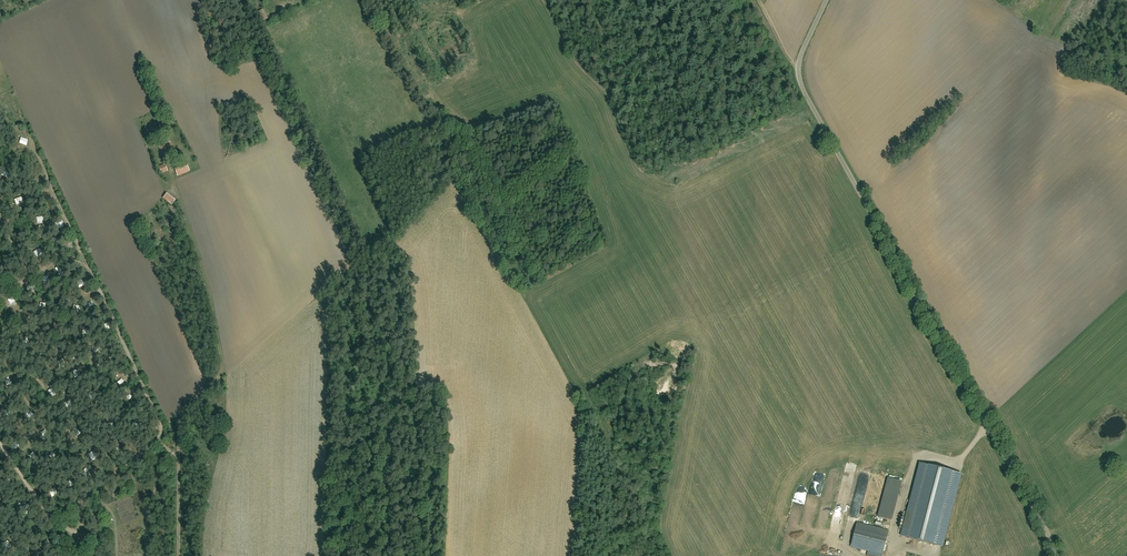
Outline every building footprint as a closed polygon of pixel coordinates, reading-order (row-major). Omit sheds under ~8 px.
[(158,145),(164,158),(172,155),(166,141),(158,145)] [(159,167),(161,175),(169,172),(166,165),(159,167)] [(878,516),(892,520),(902,481),(888,477),(878,516)] [(915,541),(919,522),(911,520),(906,539),(900,538),(896,554),(902,555),(922,555),(925,543),(915,541)] [(887,533),(854,524),(848,548),(865,553),(864,555),(881,555),(887,533)] [(651,546),(656,543),(652,537),(647,540),(651,546)]
